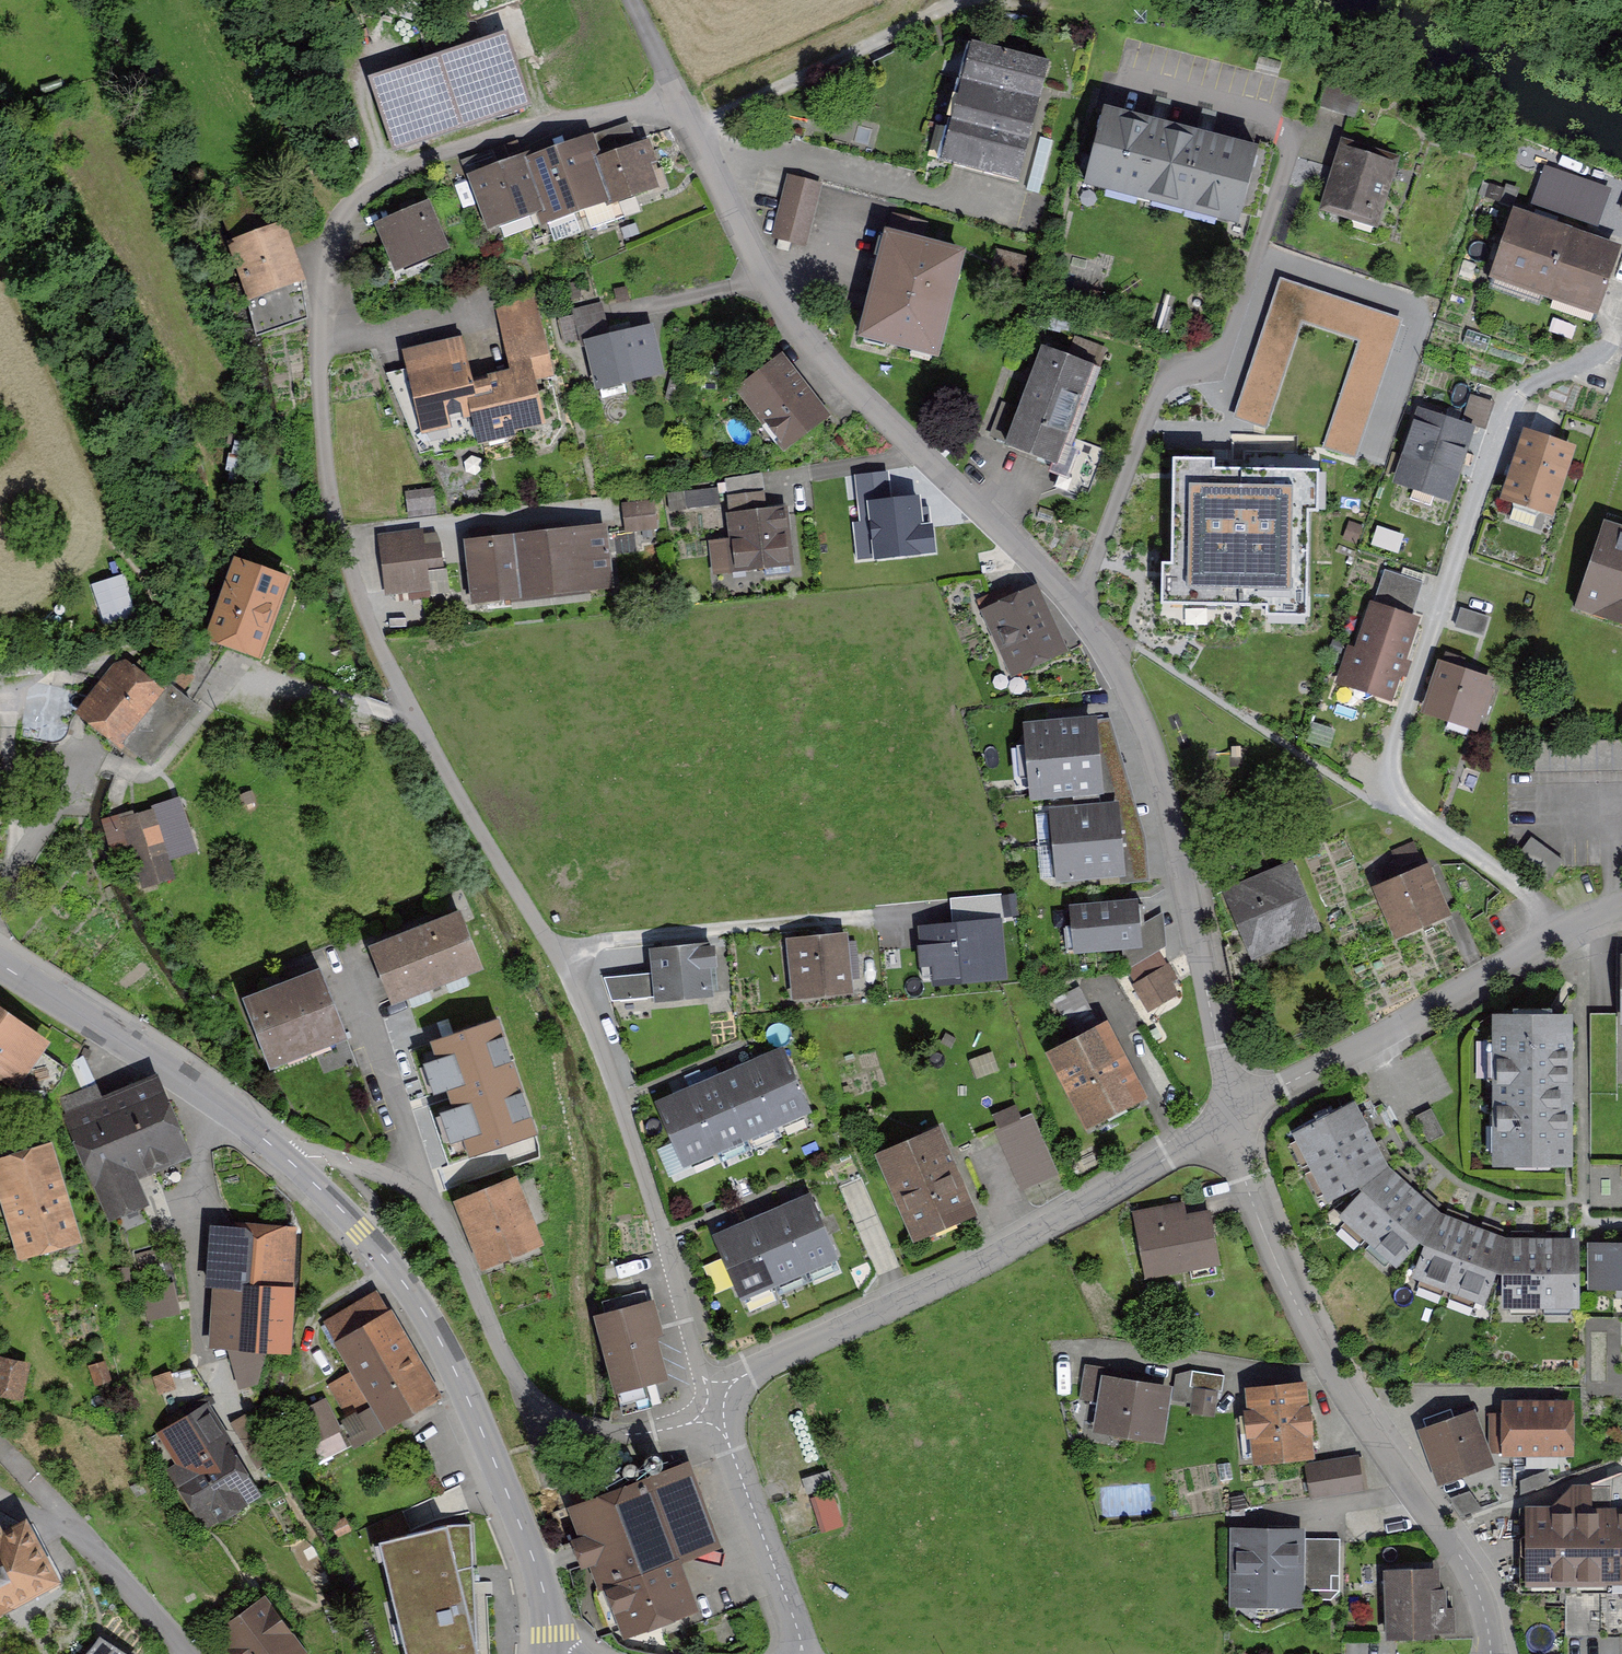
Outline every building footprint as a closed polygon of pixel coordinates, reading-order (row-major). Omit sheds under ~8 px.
[(509,29),(372,74),(395,145),(532,100),(509,29)] [(1024,178),(1055,58),(978,38),(947,158),(1024,178)] [(1326,71),(1317,102),(1333,106),(1341,75),(1326,71)] [(824,107),(815,143),(913,169),(922,133),(824,107)] [(1266,143),(1111,107),(1093,182),(1249,218),(1266,143)] [(558,144),(580,205),(615,193),(601,154),(593,132),(558,144)] [(664,183),(648,137),(601,154),(615,193),(617,200),(664,183)] [(1399,159),(1347,142),(1328,201),(1380,218),(1399,159)] [(580,205),(558,144),(527,155),(544,204),(549,216),(580,205)] [(526,152),(470,172),(489,224),(544,204),(527,155),(526,152)] [(823,179),(787,171),(774,231),(809,239),(823,179)] [(434,198),(379,221),(398,265),(453,241),(434,198)] [(1490,274),(1597,312),(1621,243),(1515,205),(1490,274)] [(286,219),(230,238),(251,298),(307,279),(286,219)] [(972,248),(891,227),(863,332),(944,353),(972,248)] [(1030,257),(998,246),(993,260),(1026,271),(1030,257)] [(1360,454),(1402,308),(1277,273),(1237,415),(1271,424),(1301,318),(1357,334),(1326,444),(1360,454)] [(477,374),(476,414),(481,436),(550,420),(539,375),(557,370),(539,295),(498,305),(513,365),(477,374)] [(655,320),(586,336),(598,385),(667,369),(655,320)] [(423,427),(476,414),(477,374),(466,330),(403,345),(423,427)] [(1103,366),(1047,344),(1009,441),(1065,463),(1103,366)] [(786,351),(738,385),(785,449),(832,415),(786,351)] [(1495,399),(1471,391),(1466,405),(1473,407),(1470,416),(1487,422),(1495,399)] [(1451,493),(1476,420),(1424,402),(1399,475),(1451,493)] [(1578,443),(1527,426),(1503,496),(1554,514),(1578,443)] [(1318,500),(1318,460),(1214,459),(1214,449),(1173,449),(1173,554),(1162,554),(1162,596),(1266,597),(1266,608),(1310,608),(1307,500),(1318,500)] [(860,520),(853,521),(857,560),(936,551),(933,522),(925,523),(921,494),(890,497),(888,472),(855,476),(860,520)] [(411,512),(438,509),(436,491),(409,494),(411,512)] [(788,504),(729,512),(737,568),(796,560),(788,504)] [(1606,516),(1577,601),(1621,616),(1621,522),(1606,516)] [(608,518),(516,529),(523,594),(616,583),(608,518)] [(447,587),(440,526),(380,534),(388,594),(447,587)] [(475,600),(523,594),(516,529),(467,535),(475,600)] [(295,579),(238,557),(207,637),(264,659),(295,579)] [(1037,580),(983,607),(1016,674),(1070,647),(1037,580)] [(1424,616),(1369,596),(1339,678),(1393,698),(1424,616)] [(1483,632),(1490,611),(1462,603),(1456,624),(1483,632)] [(120,652),(76,711),(120,745),(165,686),(120,652)] [(1496,675),(1440,657),(1424,709),(1480,727),(1496,675)] [(1109,789),(1101,710),(1027,718),(1035,797),(1109,789)] [(1534,739),(1535,769),(1621,766),(1621,737),(1534,739)] [(180,795),(101,820),(109,847),(129,841),(144,885),(176,875),(171,860),(197,851),(180,795)] [(1049,807),(1053,846),(1123,838),(1119,800),(1049,807)] [(1542,885),(1561,857),(1531,836),(1512,864),(1542,885)] [(1123,838),(1053,846),(1057,882),(1127,875),(1123,838)] [(1293,857),(1224,887),(1255,957),(1324,928),(1293,857)] [(1460,914),(1437,861),(1378,886),(1401,939),(1460,914)] [(1070,904),(1076,953),(1146,945),(1141,896),(1070,904)] [(485,969),(462,910),(369,946),(392,1005),(485,969)] [(1002,917),(918,926),(924,988),(1009,979),(1002,917)] [(848,932),(787,938),(793,999),(854,994),(848,932)] [(714,939),(649,944),(651,971),(653,995),(653,999),(719,994),(714,939)] [(1168,965),(1134,983),(1149,1010),(1183,992),(1168,965)] [(349,1042),(320,968),(243,998),(271,1072),(349,1042)] [(651,971),(604,975),(612,999),(653,995),(651,971)] [(1076,1041),(1100,1028),(1079,988),(1055,1001),(1076,1041)] [(21,1090),(56,1042),(0,1002),(0,1075),(21,1090)] [(1572,1169),(1572,1016),(1495,1015),(1494,1169),(1572,1169)] [(500,1017),(430,1040),(469,1157),(539,1134),(500,1017)] [(1136,1096),(1100,1028),(1076,1041),(1053,1053),(1089,1121),(1136,1096)] [(782,1048),(748,1062),(776,1129),(810,1114),(782,1048)] [(745,1142),(776,1129),(748,1062),(717,1075),(745,1142)] [(712,1155),(745,1142),(717,1075),(684,1089),(712,1155)] [(158,1077),(65,1117),(109,1221),(149,1204),(139,1179),(192,1157),(158,1077)] [(683,1167),(712,1155),(684,1089),(655,1101),(683,1167)] [(1017,1103),(993,1113),(999,1127),(996,1129),(1022,1190),(1061,1173),(1033,1110),(1022,1115),(1017,1103)] [(1315,1168),(1375,1137),(1358,1103),(1296,1133),(1315,1168)] [(980,1212),(945,1127),(881,1153),(915,1238),(980,1212)] [(0,1154),(0,1196),(18,1257),(83,1237),(51,1137),(0,1154)] [(1393,1168),(1375,1137),(1315,1168),(1332,1199),(1374,1183),(1393,1168)] [(1420,1190),(1393,1168),(1374,1183),(1344,1213),(1372,1239),(1420,1190)] [(516,1171),(452,1197),(480,1267),(545,1241),(516,1171)] [(1449,1215),(1420,1190),(1372,1239),(1402,1266),(1434,1236),(1449,1215)] [(782,1205),(810,1271),(840,1258),(812,1192),(782,1205)] [(1223,1262),(1209,1194),(1134,1208),(1148,1276),(1223,1262)] [(810,1271),(782,1205),(748,1220),(776,1286),(810,1271)] [(1479,1226),(1449,1215),(1434,1236),(1416,1274),(1451,1287),(1479,1226)] [(294,1284),(297,1224),(212,1219),(208,1283),(215,1283),(211,1342),(294,1347),(298,1284),(294,1284)] [(746,1298),(776,1286),(748,1220),(718,1233),(746,1298)] [(1510,1237),(1479,1226),(1451,1287),(1489,1303),(1507,1265),(1510,1237)] [(1546,1237),(1510,1237),(1507,1265),(1506,1306),(1546,1305),(1546,1237)] [(1585,1237),(1546,1237),(1546,1305),(1585,1304),(1585,1237)] [(1589,1244),(1589,1287),(1621,1287),(1621,1243),(1589,1244)] [(180,1315),(173,1281),(138,1289),(146,1322),(180,1315)] [(442,1399),(378,1290),(322,1323),(350,1372),(385,1431),(442,1399)] [(674,1378),(655,1296),(594,1310),(612,1392),(674,1378)] [(0,1356),(0,1397),(22,1402),(30,1361),(0,1356)] [(104,1360),(88,1366),(95,1387),(111,1382),(104,1360)] [(208,1391),(196,1368),(157,1378),(170,1412),(208,1391)] [(1192,1371),(1175,1374),(1173,1386),(1171,1401),(1220,1408),(1225,1375),(1192,1371)] [(385,1431),(350,1372),(328,1385),(348,1419),(342,1422),(357,1448),(385,1431)] [(1171,1401),(1173,1386),(1104,1376),(1096,1432),(1165,1442),(1171,1401)] [(1320,1456),(1313,1380),(1253,1386),(1261,1462),(1320,1456)] [(325,1398),(284,1419),(301,1450),(341,1429),(325,1398)] [(1573,1400),(1502,1399),(1501,1454),(1572,1455),(1573,1400)] [(236,1444),(209,1400),(159,1430),(179,1464),(170,1470),(206,1530),(262,1496),(232,1447),(236,1444)] [(1476,1410),(1418,1430),(1437,1485),(1495,1465),(1476,1410)] [(1359,1454),(1308,1463),(1313,1495),(1364,1486),(1359,1454)] [(721,1545),(689,1459),(568,1504),(579,1533),(571,1536),(582,1564),(589,1561),(618,1636),(700,1605),(682,1559),(721,1545)] [(803,1477),(823,1532),(844,1524),(825,1469),(803,1477)] [(1621,1516),(1621,1474),(1621,1473),(1608,1478),(1610,1485),(1610,1516),(1621,1516)] [(1610,1516),(1610,1485),(1571,1485),(1565,1492),(1565,1587),(1565,1592),(1610,1592),(1610,1516)] [(1565,1492),(1552,1505),(1525,1506),(1525,1587),(1565,1587),(1565,1492)] [(1617,1591),(1618,1635),(1621,1635),(1621,1516),(1610,1516),(1610,1592),(1617,1591)] [(62,1584),(28,1519),(3,1532),(0,1526),(0,1617),(62,1584)] [(475,1522),(448,1523),(447,1520),(379,1536),(400,1618),(408,1653),(477,1653),(475,1522)] [(1306,1606),(1305,1528),(1235,1529),(1236,1607),(1306,1606)] [(1341,1536),(1307,1536),(1307,1588),(1341,1588),(1341,1536)] [(1447,1563),(1390,1564),(1391,1638),(1448,1637),(1447,1563)] [(265,1591),(212,1630),(230,1653),(300,1653),(308,1648),(265,1591)] [(1566,1635),(1618,1635),(1617,1591),(1610,1592),(1565,1592),(1566,1635)] [(101,1634),(84,1653),(134,1653),(101,1634)]
